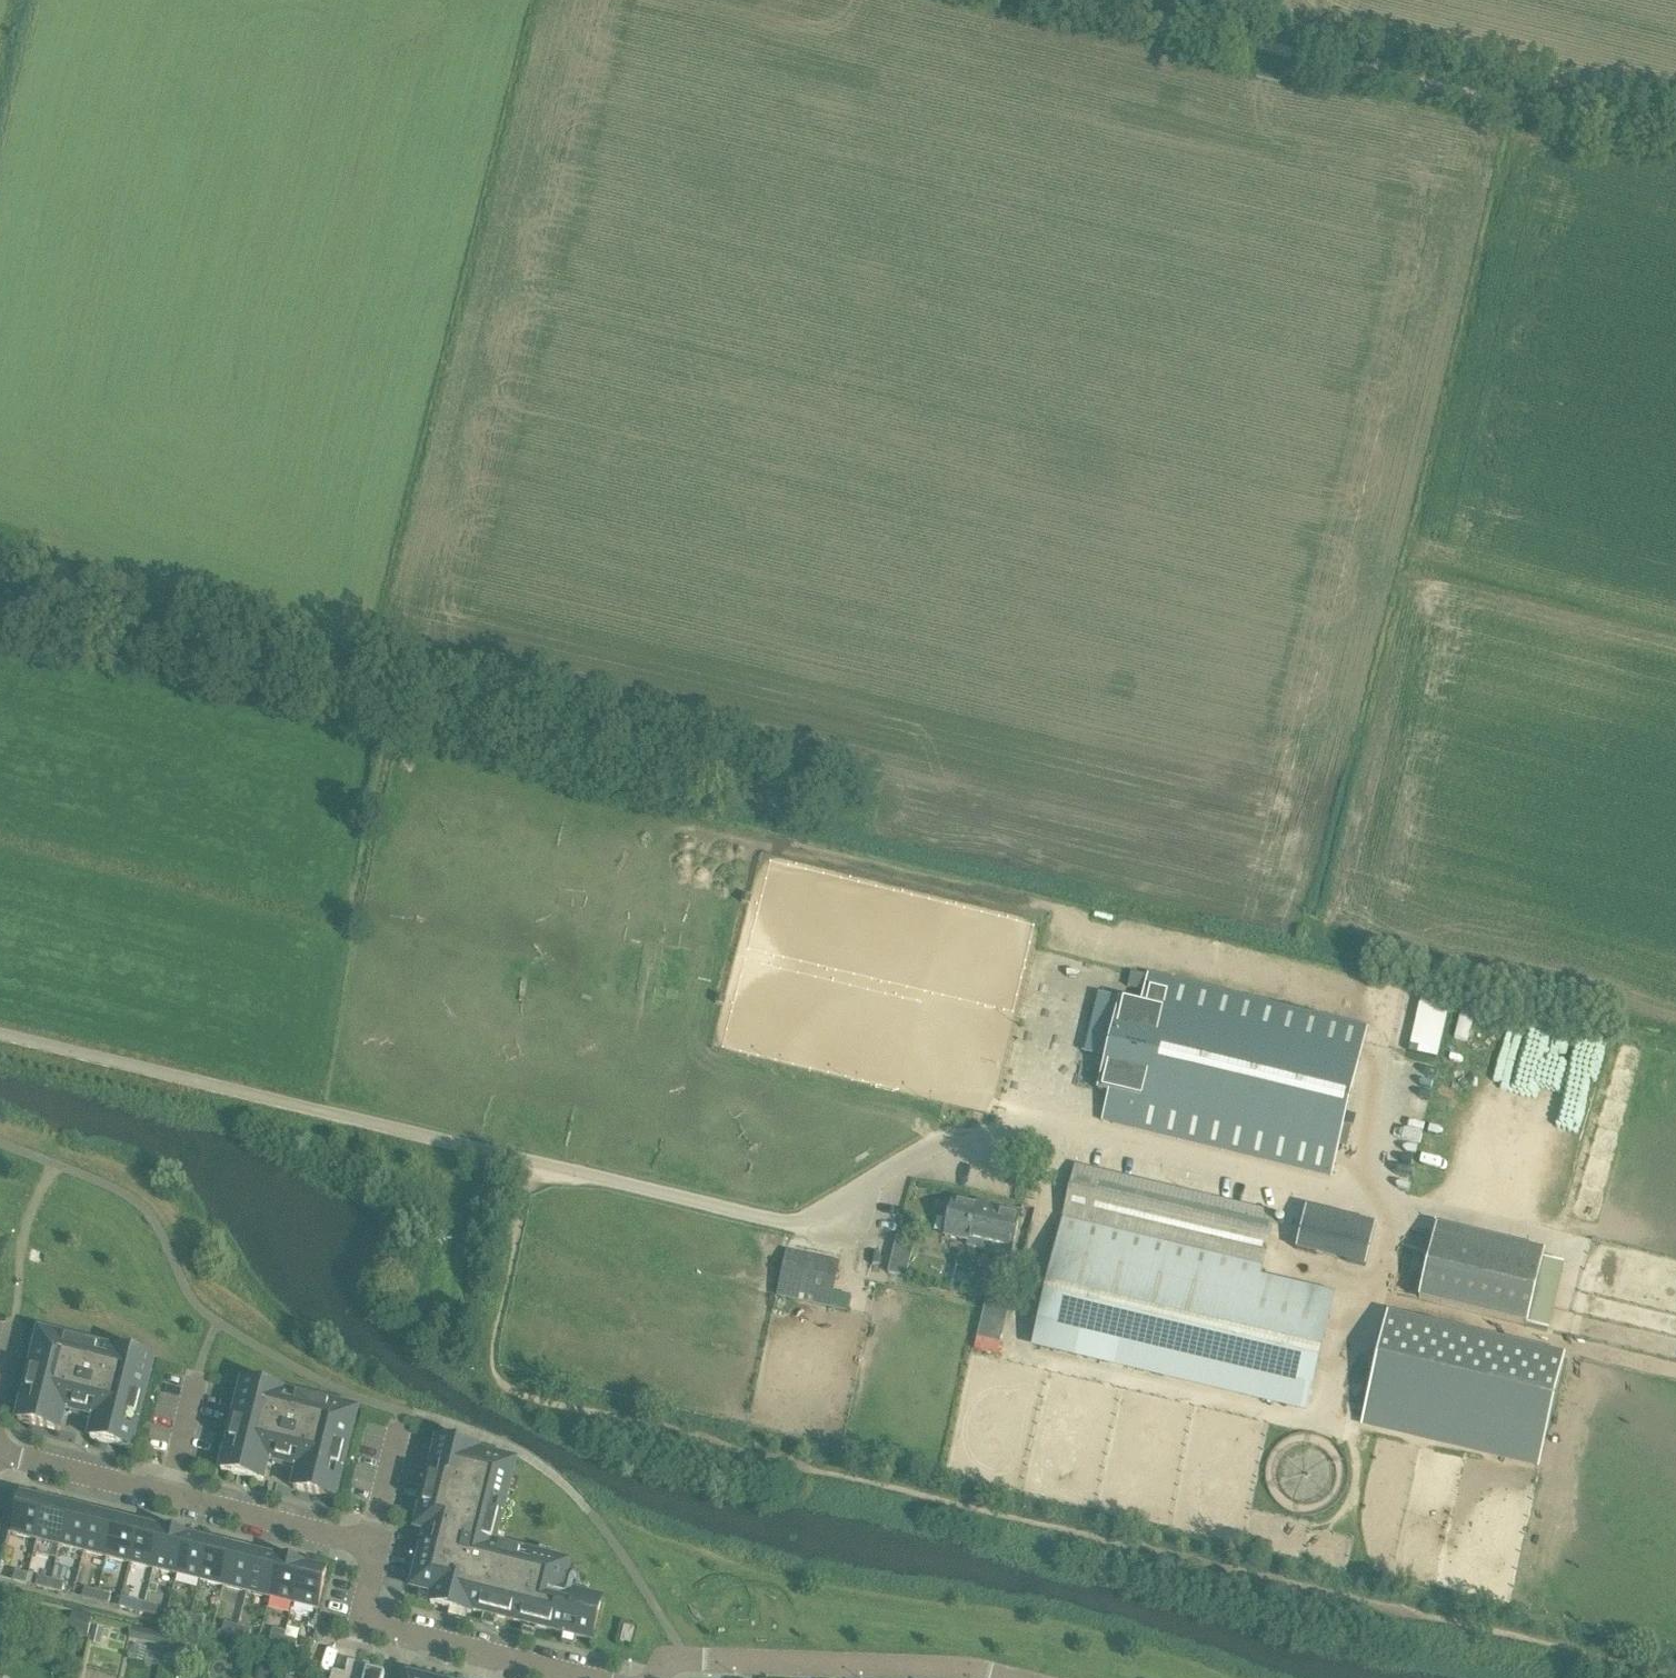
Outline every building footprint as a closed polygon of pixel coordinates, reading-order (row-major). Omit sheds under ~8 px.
[(1098,1091),(1119,1096),(1112,1125),(1332,1178),(1368,1027),(1148,974),(1141,1002),(1120,997),(1098,1091)] [(1058,1240),(1037,1325),(1032,1348),(1308,1413),(1337,1293),(1261,1275),(1263,1266),(1276,1212),(1077,1164),(1064,1217),(1058,1240)] [(944,1237),(948,1238),(968,1242),(967,1246),(1012,1257),(1022,1210),(954,1194),(948,1217),(944,1216),(940,1234),(944,1235),(944,1237)] [(1295,1250),(1336,1260),(1366,1267),(1377,1222),(1306,1206),(1295,1250)] [(1560,1261),(1432,1231),(1417,1296),(1545,1326),(1560,1261)] [(915,1242),(897,1237),(888,1274),(907,1278),(915,1242)] [(777,1296),(831,1308),(841,1262),(787,1250),(777,1296)] [(1544,1348),(1385,1310),(1360,1415),(1519,1453),(1544,1348)] [(113,1348),(53,1333),(49,1348),(37,1345),(19,1420),(60,1430),(65,1409),(96,1417),(91,1438),(132,1448),(151,1371),(139,1368),(143,1353),(114,1346),(113,1348)] [(256,1384),(253,1398),(240,1395),(222,1471),(263,1481),(268,1460),(299,1467),(294,1489),(335,1499),(354,1424),(342,1421),(345,1408),(285,1392),(285,1391),(256,1384)] [(479,1451),(439,1441),(417,1528),(427,1531),(413,1588),(434,1593),(431,1603),(471,1613),(472,1611),(593,1641),(602,1601),(562,1591),(569,1564),(495,1545),(516,1463),(478,1453),(479,1451)] [(47,1501),(23,1495),(13,1534),(37,1540),(47,1501)] [(70,1507),(47,1501),(37,1540),(61,1545),(70,1507)] [(94,1513),(70,1507),(61,1545),(84,1551),(94,1513)] [(117,1519),(94,1513),(84,1551),(107,1557),(117,1519)] [(140,1524),(117,1519),(107,1557),(131,1563),(140,1524)] [(163,1530),(140,1524),(131,1563),(154,1569),(163,1530)] [(187,1536),(163,1530),(154,1569),(177,1574),(187,1536)] [(210,1542),(187,1536),(177,1574),(201,1580),(210,1542)] [(234,1548),(210,1542),(201,1580),(224,1586),(234,1548)] [(257,1553),(234,1548),(224,1586),(247,1592),(257,1553)] [(280,1559),(257,1553),(247,1592),(270,1598),(280,1559)] [(302,1565),(280,1559),(270,1598),(293,1603),(302,1565)] [(327,1571),(302,1565),(293,1603),(318,1609),(327,1571)] [(29,1575),(16,1572),(14,1580),(27,1584),(29,1575)] [(52,1581),(39,1577),(37,1586),(50,1589),(52,1581)] [(65,1584),(52,1581),(50,1589),(63,1592),(65,1584)] [(99,1592),(86,1589),(83,1598),(96,1601),(99,1592)] [(112,1595),(99,1592),(96,1601),(109,1604),(112,1595)] [(145,1604),(132,1600),(130,1609),(143,1612),(145,1604)] [(158,1607),(145,1604),(143,1612),(156,1615),(158,1607)] [(53,1613),(42,1610),(39,1620),(50,1623),(53,1613)] [(93,1615),(74,1610),(68,1634),(87,1639),(93,1615)] [(192,1615),(179,1612),(177,1621),(190,1624),(192,1615)] [(205,1618),(192,1615),(190,1624),(203,1627),(205,1618)] [(239,1627),(226,1623),(224,1632),(237,1635),(239,1627)] [(635,1627),(625,1625),(621,1644),(632,1646),(635,1627)] [(104,1628),(93,1626),(89,1641),(100,1644),(104,1628)] [(172,1635),(132,1626),(129,1639),(169,1648),(172,1637),(172,1635)] [(252,1630),(239,1627),(237,1635),(250,1639),(252,1630)] [(284,1638),(271,1635),(269,1644),(282,1647),(284,1638)] [(169,1648),(168,1654),(182,1658),(192,1660),(194,1650),(196,1642),(172,1637),(169,1648)] [(297,1642),(284,1638),(282,1647),(295,1650),(297,1642)] [(332,1677),(384,1677),(385,1674),(367,1670),(368,1666),(349,1661),(346,1674),(333,1671),(332,1677)] [(272,1669),(259,1665),(255,1677),(256,1677),(270,1677),(272,1669)]
